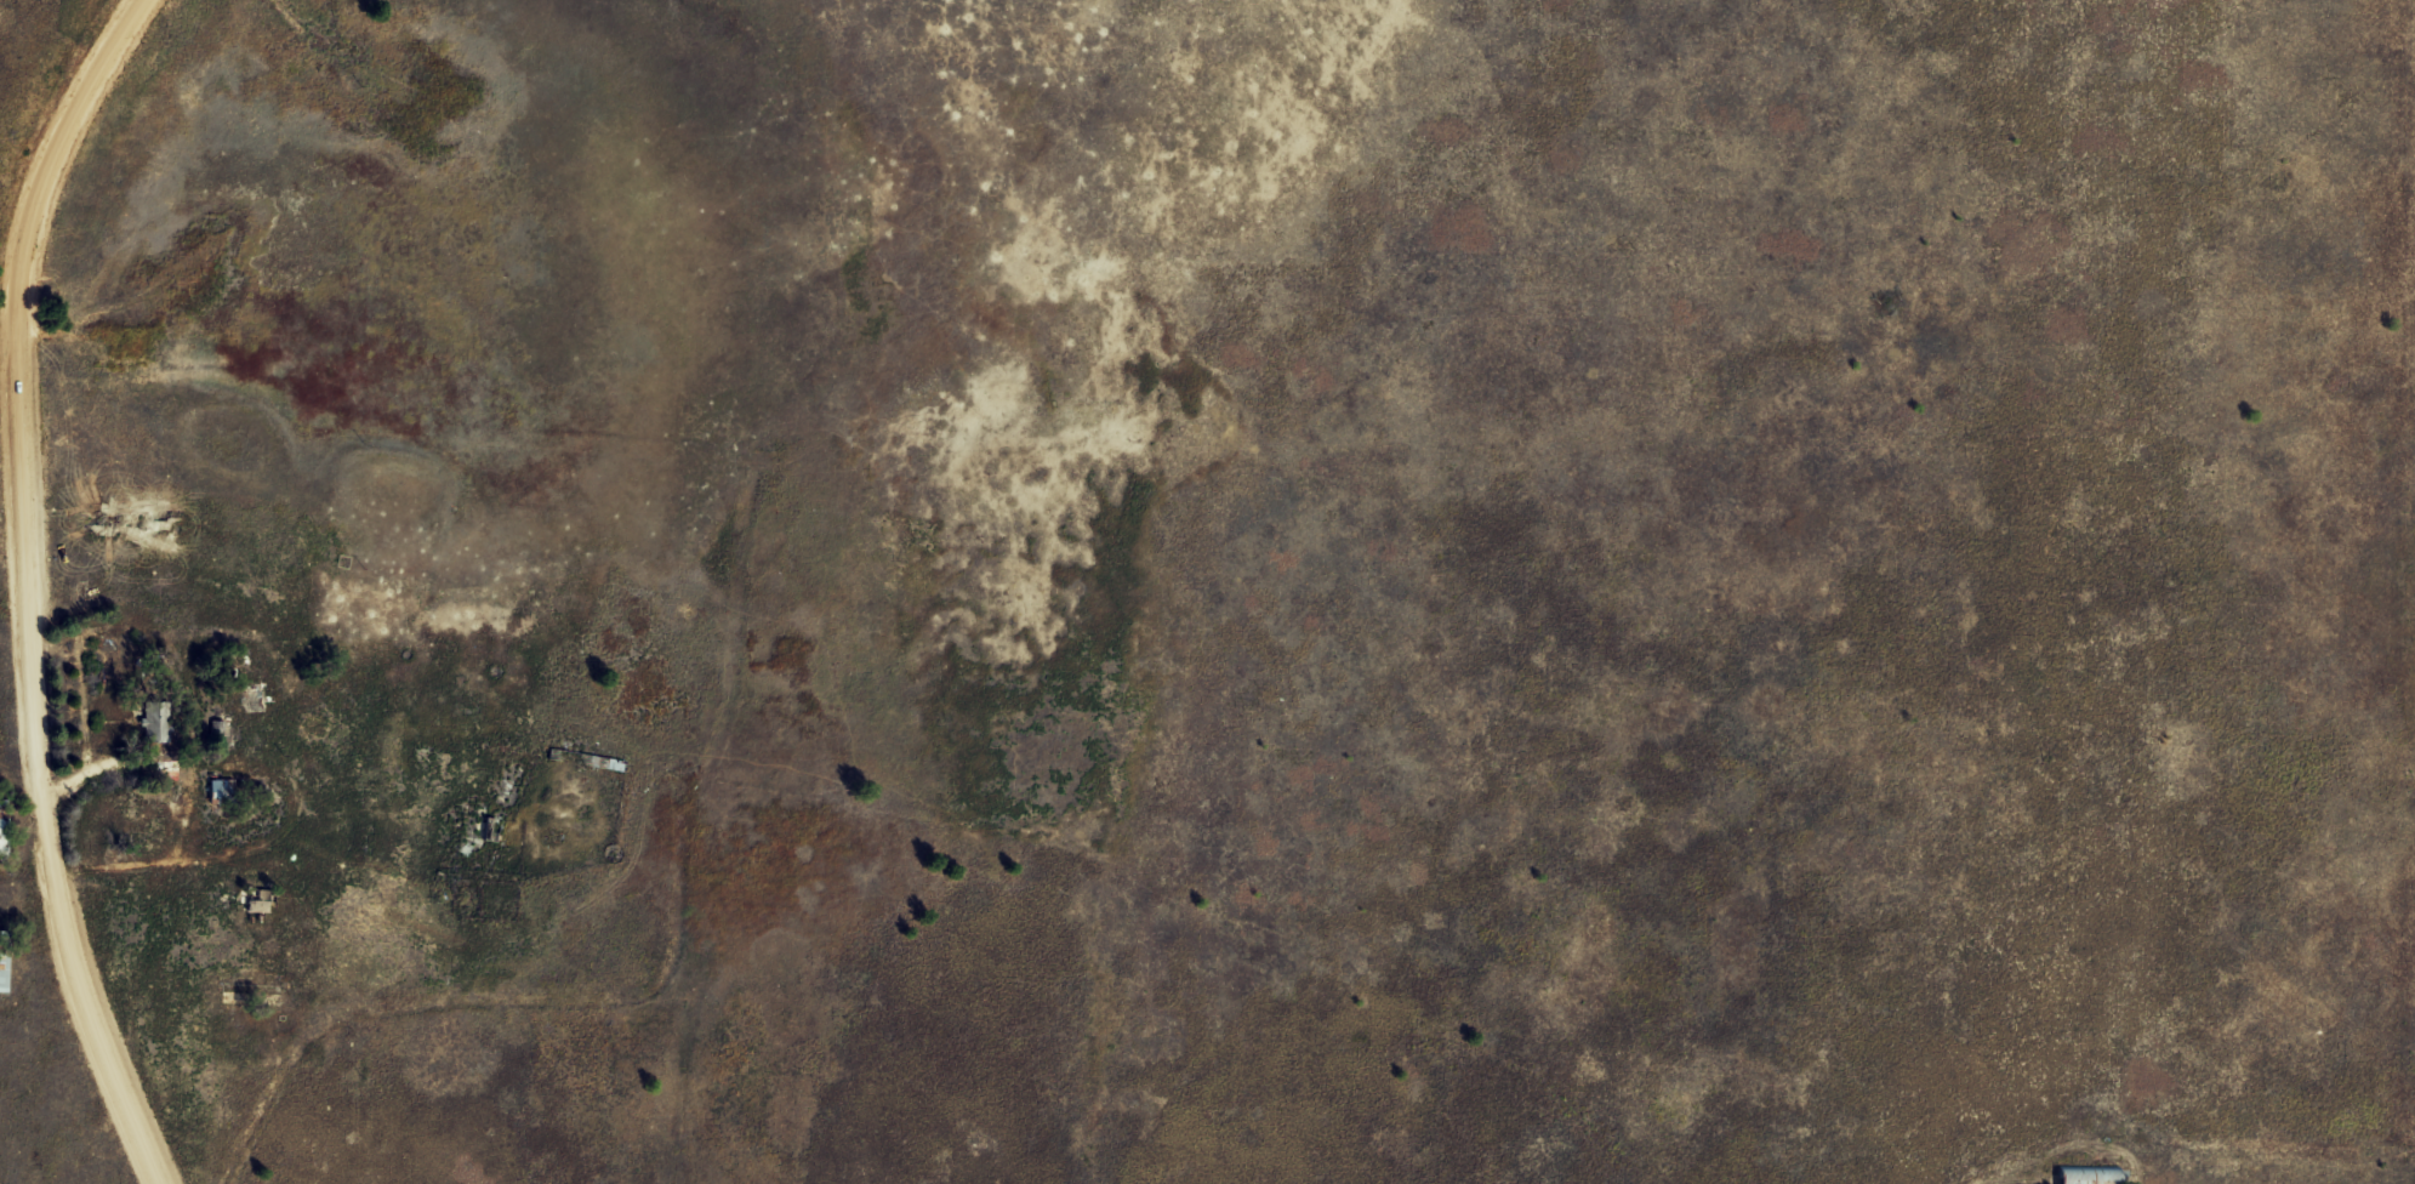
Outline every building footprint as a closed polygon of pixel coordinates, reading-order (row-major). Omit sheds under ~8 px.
[(9,853),(9,821),(0,821),(0,853),(9,853)] [(2052,1183),(2113,1183),(2113,1168),(2052,1168),(2052,1183)]
